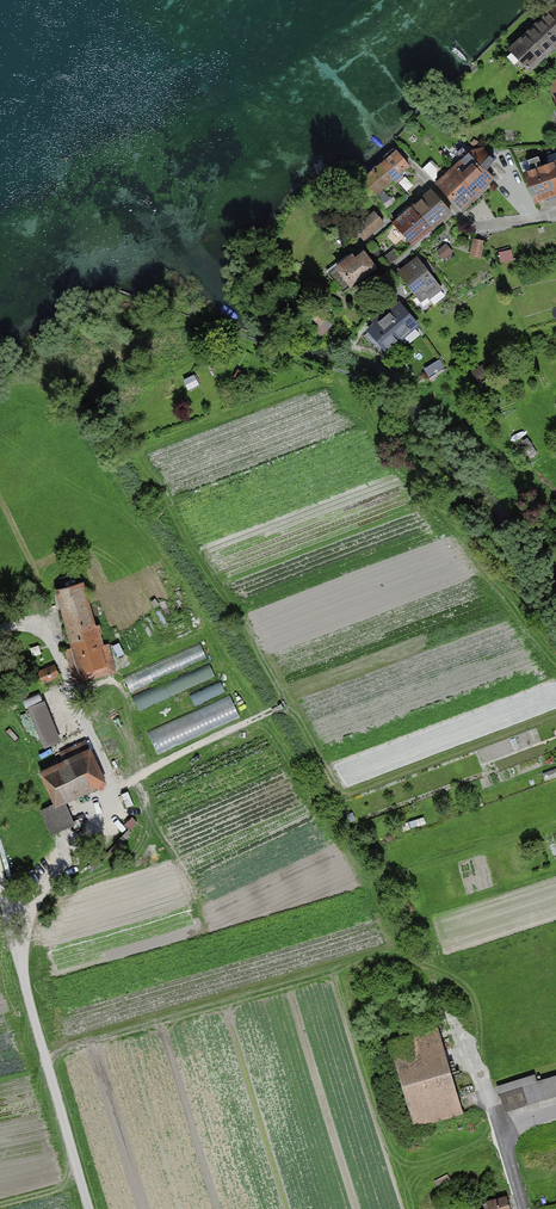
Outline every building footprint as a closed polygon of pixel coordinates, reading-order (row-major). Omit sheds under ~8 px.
[(510,51),(530,72),(553,48),(555,51),(555,7),(510,51)] [(478,193),(493,178),(486,170),(495,161),(484,149),(470,153),(450,172),(460,181),(463,178),(478,193)] [(396,152),(381,165),(393,179),(396,182),(402,177),(399,173),(408,166),(396,152)] [(555,198),(555,192),(546,166),(542,168),(538,157),(527,161),(531,171),(525,174),(536,201),(545,198),(546,202),(555,198)] [(546,166),(555,192),(555,162),(546,166)] [(381,165),(363,180),(375,194),(393,179),(381,165)] [(461,209),(478,193),(463,178),(460,181),(450,172),(437,184),(461,209)] [(430,230),(448,214),(429,193),(411,208),(430,230)] [(354,226),(365,239),(387,221),(375,208),(354,226)] [(413,245),(430,230),(411,208),(394,223),(413,245)] [(487,239),(475,236),(471,254),(483,257),(487,239)] [(445,246),(438,252),(444,259),(451,253),(445,246)] [(396,247),(385,255),(391,264),(402,255),(396,247)] [(512,248),(500,251),(503,262),(515,259),(512,248)] [(336,284),(342,293),(375,268),(364,253),(356,260),(353,255),(336,268),(344,278),(336,284)] [(422,264),(419,260),(400,274),(418,297),(424,292),(428,298),(441,289),(431,275),(422,264)] [(428,260),(422,264),(431,275),(436,271),(428,260)] [(419,324),(401,301),(364,330),(382,353),(400,339),(398,337),(416,323),(418,325),(419,324)] [(326,317),(320,308),(298,324),(308,332),(309,331),(316,338),(333,325),(326,317)] [(424,369),(432,380),(449,368),(441,357),(424,369)] [(539,451),(529,436),(514,446),(524,462),(539,451)] [(65,650),(74,684),(107,674),(95,634),(100,632),(98,625),(93,626),(81,583),(56,590),(73,648),(65,650)] [(176,654),(126,677),(132,690),(182,668),(176,654)] [(140,709),(216,676),(210,663),(135,696),(140,709)] [(43,682),(60,678),(57,667),(40,672),(43,682)] [(233,695),(148,730),(158,752),(242,717),(233,695)] [(59,742),(44,703),(30,708),(46,747),(59,742)] [(58,766),(41,773),(55,804),(48,808),(59,832),(57,832),(61,840),(83,830),(79,822),(77,823),(67,799),(104,782),(86,743),(54,757),(58,766)] [(461,1110),(437,1029),(390,1043),(414,1124),(461,1110)] [(503,1092),(509,1109),(555,1095),(555,1075),(503,1092)] [(506,1196),(487,1202),(489,1208),(510,1208),(506,1196)]
